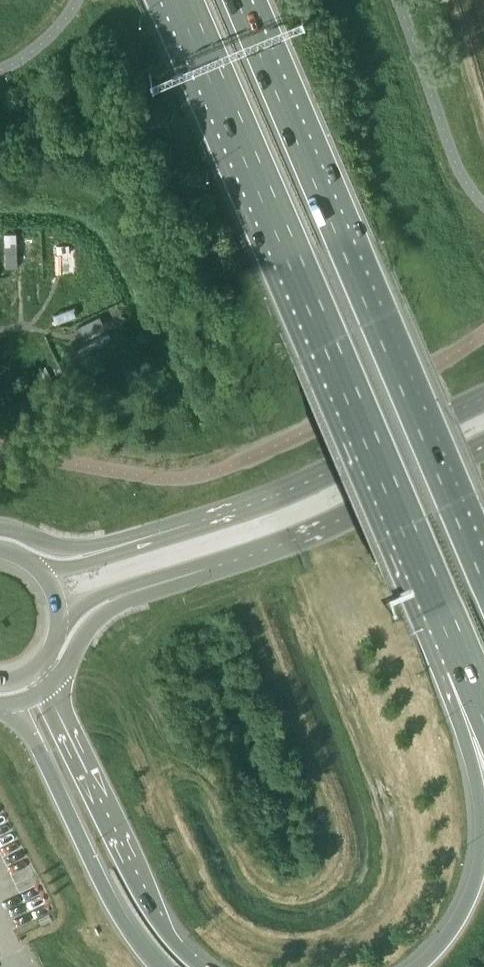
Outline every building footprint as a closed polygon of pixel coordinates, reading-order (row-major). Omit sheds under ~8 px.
[(88,346),(93,355),(120,339),(115,330),(88,346)]
